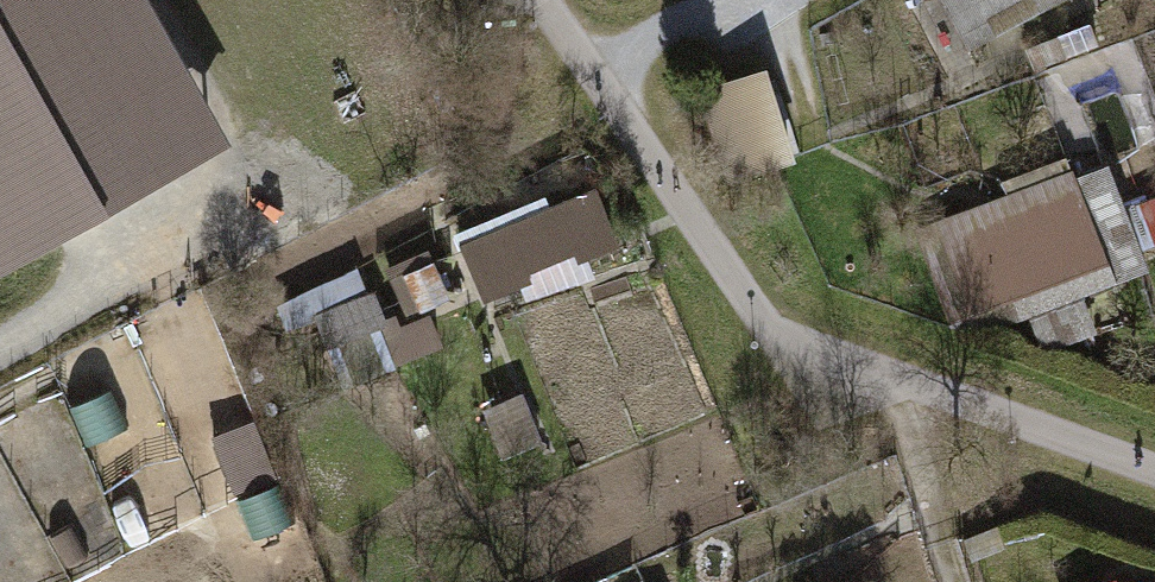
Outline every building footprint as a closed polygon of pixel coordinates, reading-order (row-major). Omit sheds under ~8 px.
[(242,157),(154,0),(0,0),(0,286),(242,157)] [(1079,1),(1078,0),(945,0),(972,54),(1079,1)] [(766,66),(697,88),(724,179),(795,152),(766,66)] [(1123,254),(1154,243),(1154,199),(1131,208),(1116,168),(1094,175),(1123,254)] [(613,242),(591,182),(457,242),(481,296),(613,242)] [(1067,193),(937,235),(973,342),(1102,300),(1067,193)] [(346,392),(447,365),(433,311),(449,307),(435,255),(397,265),(411,319),(384,327),(373,284),(321,297),(346,392)] [(244,496),(277,482),(230,371),(197,385),(244,496)] [(521,392),(482,408),(501,454),(539,438),(521,392)]
